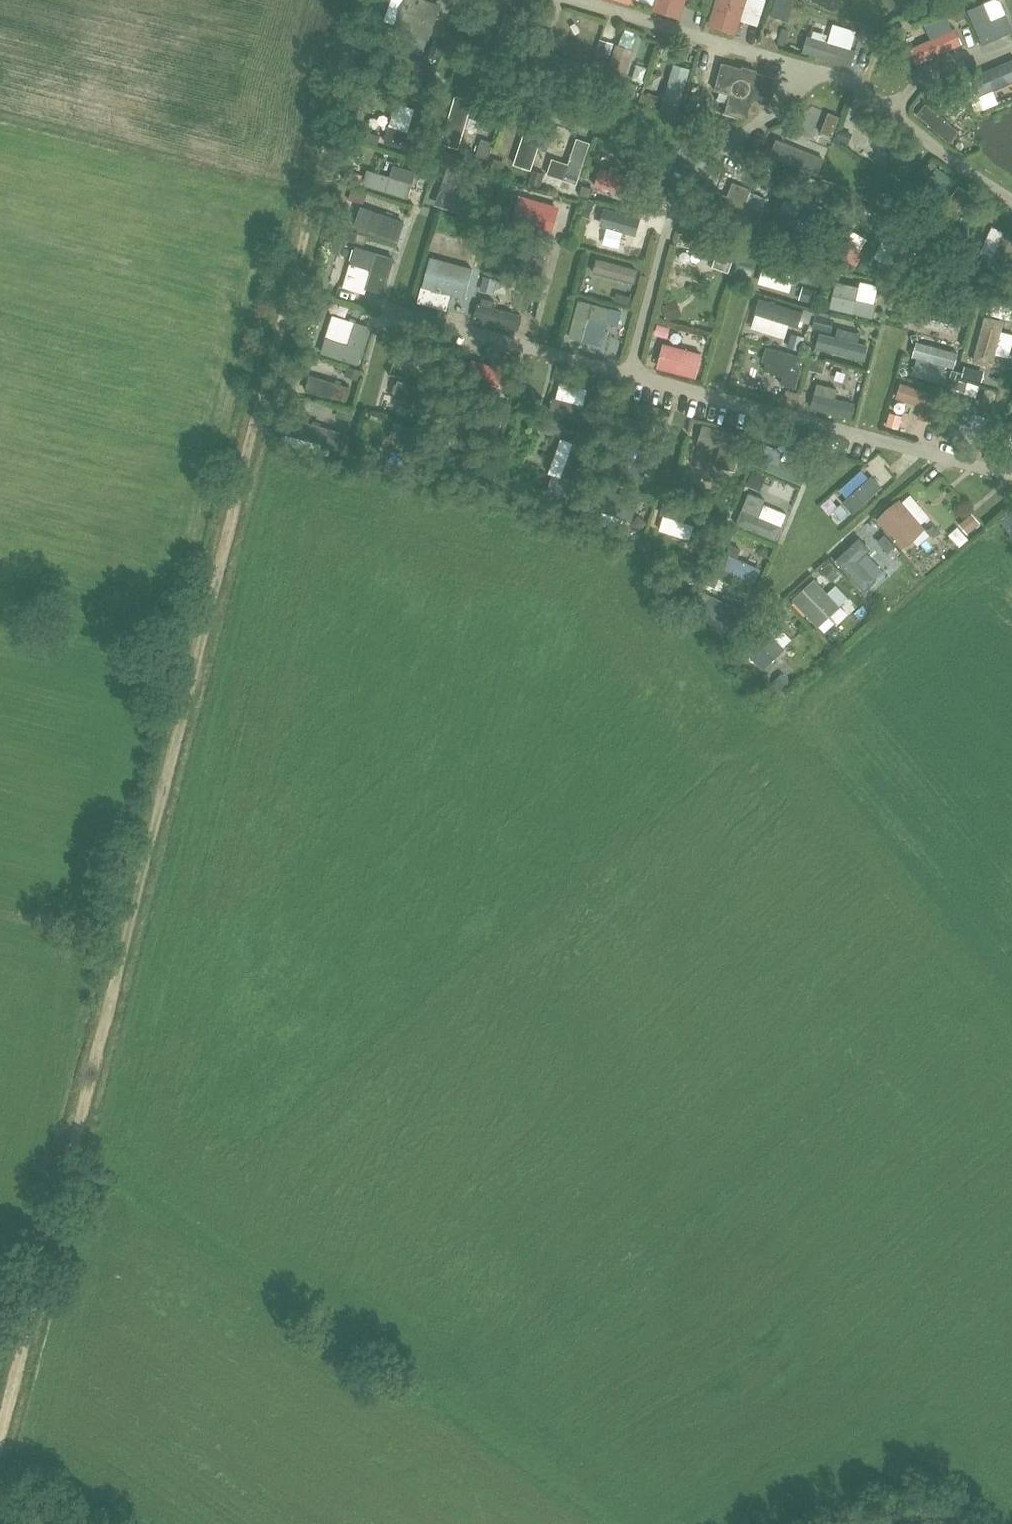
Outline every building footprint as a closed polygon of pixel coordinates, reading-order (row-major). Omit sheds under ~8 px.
[(443,4),(431,0),(405,0),(395,27),(430,39),(443,4)] [(687,0),(656,0),(654,8),(682,17),(687,0)] [(747,0),(716,0),(709,24),(737,33),(747,0)] [(772,16),(789,21),(795,0),(794,0),(777,0),(772,16)] [(968,11),(983,45),(1011,33),(1011,26),(1007,16),(994,22),(985,3),(968,11)] [(511,58),(524,18),(506,12),(493,52),(511,58)] [(931,38),(910,47),(917,63),(964,42),(957,27),(952,29),(946,15),(925,25),(931,38)] [(547,43),(551,30),(536,26),(532,39),(547,43)] [(854,67),(859,50),(809,35),(804,52),(854,67)] [(624,79),(634,48),(617,43),(602,87),(634,98),(639,84),(624,79)] [(582,62),(534,46),(528,64),(576,80),(582,62)] [(388,51),(379,81),(417,92),(426,62),(388,51)] [(971,76),(979,96),(1011,82),(1011,59),(971,76)] [(677,112),(690,68),(673,63),(660,107),(677,112)] [(723,63),(716,90),(731,94),(726,113),(749,119),(754,101),(769,105),(777,78),(723,63)] [(648,68),(637,65),(632,80),(643,83),(648,68)] [(953,86),(943,92),(949,103),(959,97),(953,86)] [(474,96),(456,91),(441,142),(458,147),(474,96)] [(645,104),(656,108),(659,96),(648,93),(645,104)] [(961,132),(941,115),(927,103),(917,114),(951,144),(961,132)] [(387,128),(381,147),(417,158),(431,114),(414,109),(413,111),(406,134),(387,128)] [(892,155),(903,141),(867,113),(857,126),(892,155)] [(840,118),(829,114),(822,133),(832,137),(840,118)] [(514,163),(533,169),(547,122),(528,116),(514,163)] [(592,140),(578,135),(569,162),(553,156),(548,173),(578,183),(592,140)] [(777,139),(771,156),(819,175),(825,158),(777,139)] [(365,174),(360,189),(406,203),(411,188),(416,171),(395,165),(391,178),(385,176),(384,180),(365,174)] [(482,196),(475,218),(483,221),(496,181),(450,165),(444,183),(482,196)] [(647,181),(600,167),(594,184),(642,198),(647,181)] [(764,208),(746,201),(752,187),(735,180),(729,194),(716,188),(711,201),(719,205),(723,207),(724,207),(729,209),(729,210),(732,211),(733,210),(747,216),(747,217),(749,217),(753,218),(752,219),(757,221),(757,220),(759,221),(764,208)] [(952,197),(928,180),(920,191),(954,216),(972,192),(961,185),(952,197)] [(583,185),(581,196),(590,198),(592,188),(583,185)] [(584,206),(580,215),(591,218),(597,202),(589,199),(586,206),(584,206)] [(516,200),(509,229),(550,239),(557,210),(516,200)] [(810,200),(787,233),(799,242),(823,209),(810,200)] [(642,217),(605,206),(600,224),(637,235),(642,217)] [(405,223),(362,207),(355,227),(398,242),(405,223)] [(734,259),(739,245),(741,241),(691,224),(685,242),(734,259)] [(769,227),(767,235),(777,238),(779,230),(769,227)] [(825,228),(817,243),(859,266),(860,264),(866,251),(845,239),(825,228)] [(994,255),(986,273),(1002,281),(1011,260),(1011,232),(1006,229),(1000,241),(1001,242),(994,255)] [(916,277),(933,244),(907,230),(890,263),(916,277)] [(940,235),(937,241),(942,244),(946,238),(940,235)] [(395,257),(356,246),(350,263),(372,269),(366,288),(384,293),(395,257)] [(763,265),(758,283),(790,292),(795,274),(811,279),(817,261),(768,247),(763,265)] [(545,259),(496,249),(492,267),(542,278),(545,259)] [(962,270),(967,260),(952,253),(947,264),(962,270)] [(466,300),(474,270),(432,258),(424,289),(466,300)] [(596,260),(593,274),(634,285),(638,272),(596,260)] [(926,263),(922,270),(928,274),(932,266),(926,263)] [(832,270),(830,279),(841,281),(843,273),(832,270)] [(485,277),(483,286),(494,289),(496,280),(485,277)] [(836,283),(829,309),(872,319),(876,305),(856,300),(859,288),(836,283)] [(817,291),(804,287),(800,300),(814,304),(817,291)] [(927,290),(922,307),(967,320),(972,303),(927,290)] [(760,297),(755,313),(800,327),(805,311),(760,297)] [(684,313),(678,298),(663,304),(669,319),(684,313)] [(481,304),(479,304),(475,319),(518,329),(521,314),(494,308),(495,303),(482,300),(481,304)] [(580,301),(570,336),(602,345),(608,324),(618,327),(622,312),(580,301)] [(818,314),(814,328),(832,333),(836,319),(818,314)] [(995,367),(1007,320),(985,315),(973,361),(995,367)] [(361,364),(372,328),(355,323),(349,345),(325,338),(321,353),(361,364)] [(816,348),(828,351),(865,361),(869,345),(858,342),(860,333),(836,327),(833,335),(820,332),(816,348)] [(667,342),(660,367),(696,376),(703,351),(667,342)] [(917,343),(913,356),(955,368),(959,355),(917,343)] [(798,388),(806,356),(767,346),(763,361),(767,362),(765,371),(784,376),(782,383),(798,388)] [(463,359),(459,374),(467,377),(464,389),(487,396),(491,383),(508,388),(513,372),(472,360),(471,361),(463,359)] [(965,366),(962,377),(979,381),(981,370),(965,366)] [(904,367),(899,370),(903,376),(908,373),(904,367)] [(308,375),(303,392),(345,405),(350,389),(308,375)] [(945,376),(941,388),(951,391),(954,378),(946,376),(945,376)] [(443,391),(398,379),(397,382),(395,383),(393,391),(394,393),(393,396),(438,409),(443,391)] [(965,393),(968,384),(960,382),(957,391),(965,393)] [(588,390),(561,383),(552,416),(596,427),(600,410),(583,406),(588,390)] [(936,424),(945,396),(904,383),(899,398),(924,407),(920,419),(936,424)] [(815,394),(811,409),(852,420),(856,405),(836,399),(838,389),(818,384),(815,394)] [(959,405),(950,435),(964,440),(968,428),(980,432),(988,408),(976,404),(977,401),(975,400),(956,394),(953,403),(959,405)] [(460,409),(454,433),(495,444),(502,421),(470,412),(472,406),(465,404),(463,410),(460,409)] [(658,426),(619,414),(614,431),(654,442),(658,426)] [(560,437),(564,424),(546,418),(541,431),(560,437)] [(291,419),(287,433),(302,437),(323,443),(321,447),(342,453),(343,448),(347,434),(321,427),(313,425),(305,422),(291,419)] [(427,448),(431,432),(393,422),(389,438),(427,448)] [(747,434),(704,422),(698,443),(720,449),(715,464),(735,470),(740,454),(741,455),(747,434)] [(575,444),(568,462),(554,500),(567,505),(588,449),(575,444)] [(363,451),(368,464),(383,458),(378,445),(363,451)] [(759,447),(750,469),(762,474),(792,487),(804,460),(779,449),(776,455),(759,447)] [(883,487),(873,476),(834,511),(841,518),(850,511),(853,514),(883,487)] [(593,486),(586,507),(631,522),(638,501),(593,486)] [(661,514),(709,529),(715,512),(667,496),(661,514)] [(877,519),(877,520),(903,549),(926,528),(903,499),(877,519)] [(769,538),(775,524),(734,507),(728,520),(769,538)] [(972,514),(962,523),(970,532),(980,523),(972,514)] [(878,541),(889,552),(896,546),(885,535),(878,541)] [(859,561),(872,549),(860,537),(835,561),(865,593),(878,581),(859,561)] [(721,549),(714,564),(754,582),(761,567),(721,549)] [(842,606),(815,578),(793,600),(819,627),(842,606)] [(702,592),(694,608),(737,629),(745,612),(702,592)] [(764,627),(743,649),(764,670),(786,649),(784,647),(792,639),(778,625),(771,633),(764,627)] [(783,673),(771,684),(778,692),(790,681),(783,673)]
